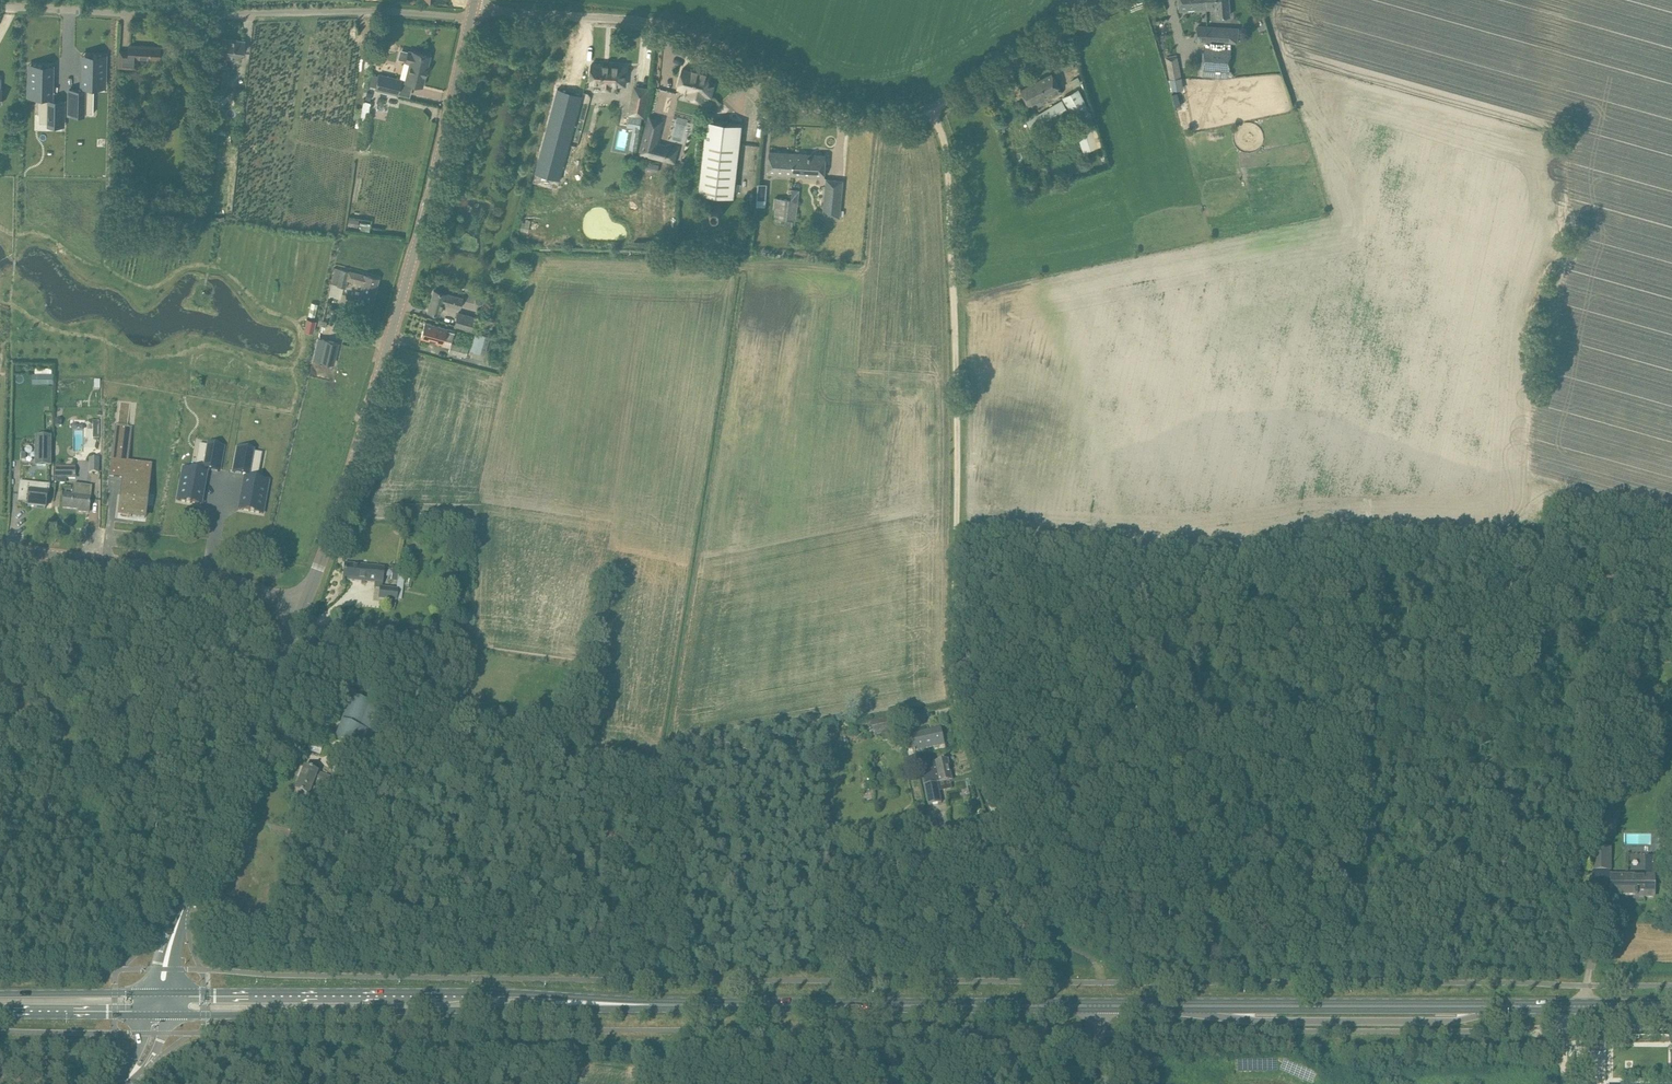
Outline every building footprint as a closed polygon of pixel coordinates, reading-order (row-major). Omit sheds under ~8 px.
[(1179,1),(1179,10),(1216,7),(1217,16),(1230,15),(1228,0),(1179,0),(1179,1)] [(1196,40),(1231,42),(1232,28),(1197,26),(1196,40)] [(241,53),(243,53),(244,40),(221,37),(219,51),(215,51),(210,98),(217,99),(217,97),(224,98),(225,91),(226,91),(229,67),(226,66),(227,58),(240,60),(241,53)] [(159,59),(159,58),(159,47),(129,45),(129,51),(120,50),(119,66),(128,67),(129,57),(159,59)] [(1201,69),(1220,71),(1229,72),(1231,48),(1203,46),(1202,62),(1198,61),(1197,68),(1201,68),(1201,69)] [(430,56),(408,50),(404,62),(408,63),(404,81),(422,85),(430,56)] [(385,56),(373,53),(371,63),(382,66),(385,56)] [(69,90),(69,114),(84,114),(84,113),(94,113),(94,87),(94,79),(103,79),(103,55),(92,55),(92,58),(84,58),(84,87),(84,90),(82,90),(69,90)] [(1176,55),(1165,56),(1169,79),(1180,77),(1176,55)] [(625,85),(626,76),(627,65),(592,63),(590,82),(602,83),(602,89),(611,90),(611,84),(625,85)] [(31,65),(30,89),(39,89),(39,97),(39,123),(48,123),(48,124),(64,125),(64,100),(50,100),(50,97),(50,68),(42,68),(42,65),(31,65)] [(707,84),(710,73),(698,70),(697,72),(683,68),(678,87),(678,88),(679,85),(692,89),(690,95),(688,95),(688,96),(703,100),(705,95),(711,96),(714,85),(707,84)] [(1052,73),(1021,89),(1029,104),(1030,103),(1033,108),(1048,100),(1048,99),(1062,92),(1052,73)] [(401,80),(378,75),(375,88),(398,94),(401,80)] [(1081,82),(1078,77),(1071,80),(1074,86),(1081,82)] [(557,88),(535,172),(560,179),(583,95),(557,88)] [(629,114),(643,116),(649,88),(648,88),(645,102),(632,99),(629,114)] [(236,89),(234,107),(242,108),(244,90),(236,89)] [(1079,89),(1062,97),(1074,119),(1077,118),(1081,124),(1090,118),(1087,113),(1090,111),(1079,89)] [(356,149),(363,150),(369,110),(371,102),(364,100),(362,108),(359,131),(356,149)] [(1046,109),(1027,121),(1035,135),(1071,114),(1063,102),(1062,100),(1046,109)] [(133,102),(125,101),(124,111),(133,111),(133,102)] [(707,120),(699,193),(734,197),(742,124),(707,120)] [(662,128),(646,124),(638,154),(675,163),(677,156),(667,154),(670,145),(658,142),(662,128)] [(209,126),(207,150),(215,150),(217,126),(209,126)] [(1096,126),(1076,132),(1082,151),(1102,145),(1096,126)] [(768,173),(793,174),(795,153),(769,151),(768,173)] [(795,153),(793,174),(824,176),(826,155),(795,153)] [(646,161),(645,167),(661,170),(662,164),(646,161)] [(823,216),(839,217),(843,181),(827,179),(823,216)] [(758,183),(756,206),(765,207),(767,184),(758,183)] [(795,219),(798,200),(780,198),(778,217),(795,219)] [(724,214),(724,210),(722,207),(719,205),(715,204),(712,205),(709,207),(708,210),(707,213),(708,216),(710,218),(713,220),(716,220),(720,219),(722,217),(724,214)] [(520,222),(519,230),(527,232),(529,224),(520,222)] [(378,278),(368,275),(365,274),(364,275),(341,268),(337,285),(345,288),(347,279),(362,283),(358,299),(372,303),(378,278)] [(519,294),(499,288),(497,296),(517,301),(519,294)] [(445,293),(434,289),(428,311),(439,314),(442,303),(459,308),(462,298),(445,293)] [(458,312),(454,326),(471,331),(475,317),(458,312)] [(345,318),(347,328),(356,326),(354,316),(345,318)] [(307,318),(304,330),(313,332),(315,320),(307,318)] [(446,328),(425,322),(421,336),(442,342),(443,338),(452,340),(454,330),(446,328)] [(481,353),(485,354),(490,336),(475,332),(470,350),(480,353),(481,353)] [(318,338),(313,359),(320,361),(321,361),(333,363),(338,342),(325,339),(318,338)] [(448,352),(466,357),(468,347),(451,342),(448,352)] [(50,371),(32,372),(32,382),(51,382),(50,371)] [(112,421),(105,474),(115,476),(122,422),(112,421)] [(35,461),(50,461),(50,437),(36,437),(35,461)] [(184,478),(180,502),(186,503),(187,502),(187,500),(191,500),(199,502),(205,473),(205,470),(207,471),(219,473),(223,449),(209,446),(208,447),(199,446),(194,471),(193,480),(184,478)] [(238,449),(234,473),(247,476),(247,479),(242,507),(250,509),(254,510),(254,513),(261,514),(265,490),(256,489),(257,480),(262,455),(252,453),(253,452),(238,449)] [(90,460),(89,473),(98,473),(98,460),(90,460)] [(75,478),(75,467),(55,468),(55,479),(63,479),(63,478),(75,478)] [(116,507),(115,514),(123,515),(123,512),(128,512),(128,514),(138,516),(139,506),(129,505),(130,502),(138,503),(139,492),(131,491),(131,488),(140,489),(142,474),(129,473),(127,487),(125,487),(126,476),(118,475),(117,490),(124,491),(123,493),(120,493),(119,504),(122,505),(122,507),(116,507)] [(50,485),(20,482),(17,502),(28,503),(27,506),(45,508),(47,495),(49,495),(50,485)] [(89,512),(90,502),(90,498),(91,487),(73,485),(72,496),(64,495),(63,508),(78,510),(77,511),(89,512)] [(384,569),(345,564),(343,579),(382,584),(384,569)] [(397,591),(381,589),(379,599),(396,601),(397,591)] [(395,611),(396,602),(387,601),(386,609),(395,611)] [(342,721),(336,738),(366,750),(379,715),(376,714),(379,707),(351,696),(342,721)] [(871,721),(874,734),(893,730),(891,717),(871,721)] [(910,736),(904,738),(906,749),(909,750),(914,749),(914,751),(945,744),(941,728),(910,735),(910,736)] [(890,741),(888,733),(882,735),(884,742),(890,741)] [(825,759),(809,760),(809,767),(825,767),(825,759)] [(941,803),(939,794),(937,784),(952,781),(948,759),(936,762),(922,765),(924,778),(926,785),(928,796),(930,805),(941,803)] [(318,790),(312,788),(314,783),(332,790),(336,780),(318,772),(305,767),(295,791),(300,794),(298,798),(312,804),(318,790)] [(938,832),(938,830),(937,820),(929,822),(930,831),(930,833),(938,832)] [(910,829),(909,821),(901,823),(902,830),(910,829)] [(1592,849),(1592,871),(1610,871),(1610,849),(1592,849)] [(1611,876),(1611,895),(1636,895),(1636,896),(1638,896),(1638,895),(1644,895),(1644,897),(1654,897),(1654,856),(1645,856),(1645,871),(1645,876),(1611,876)]
